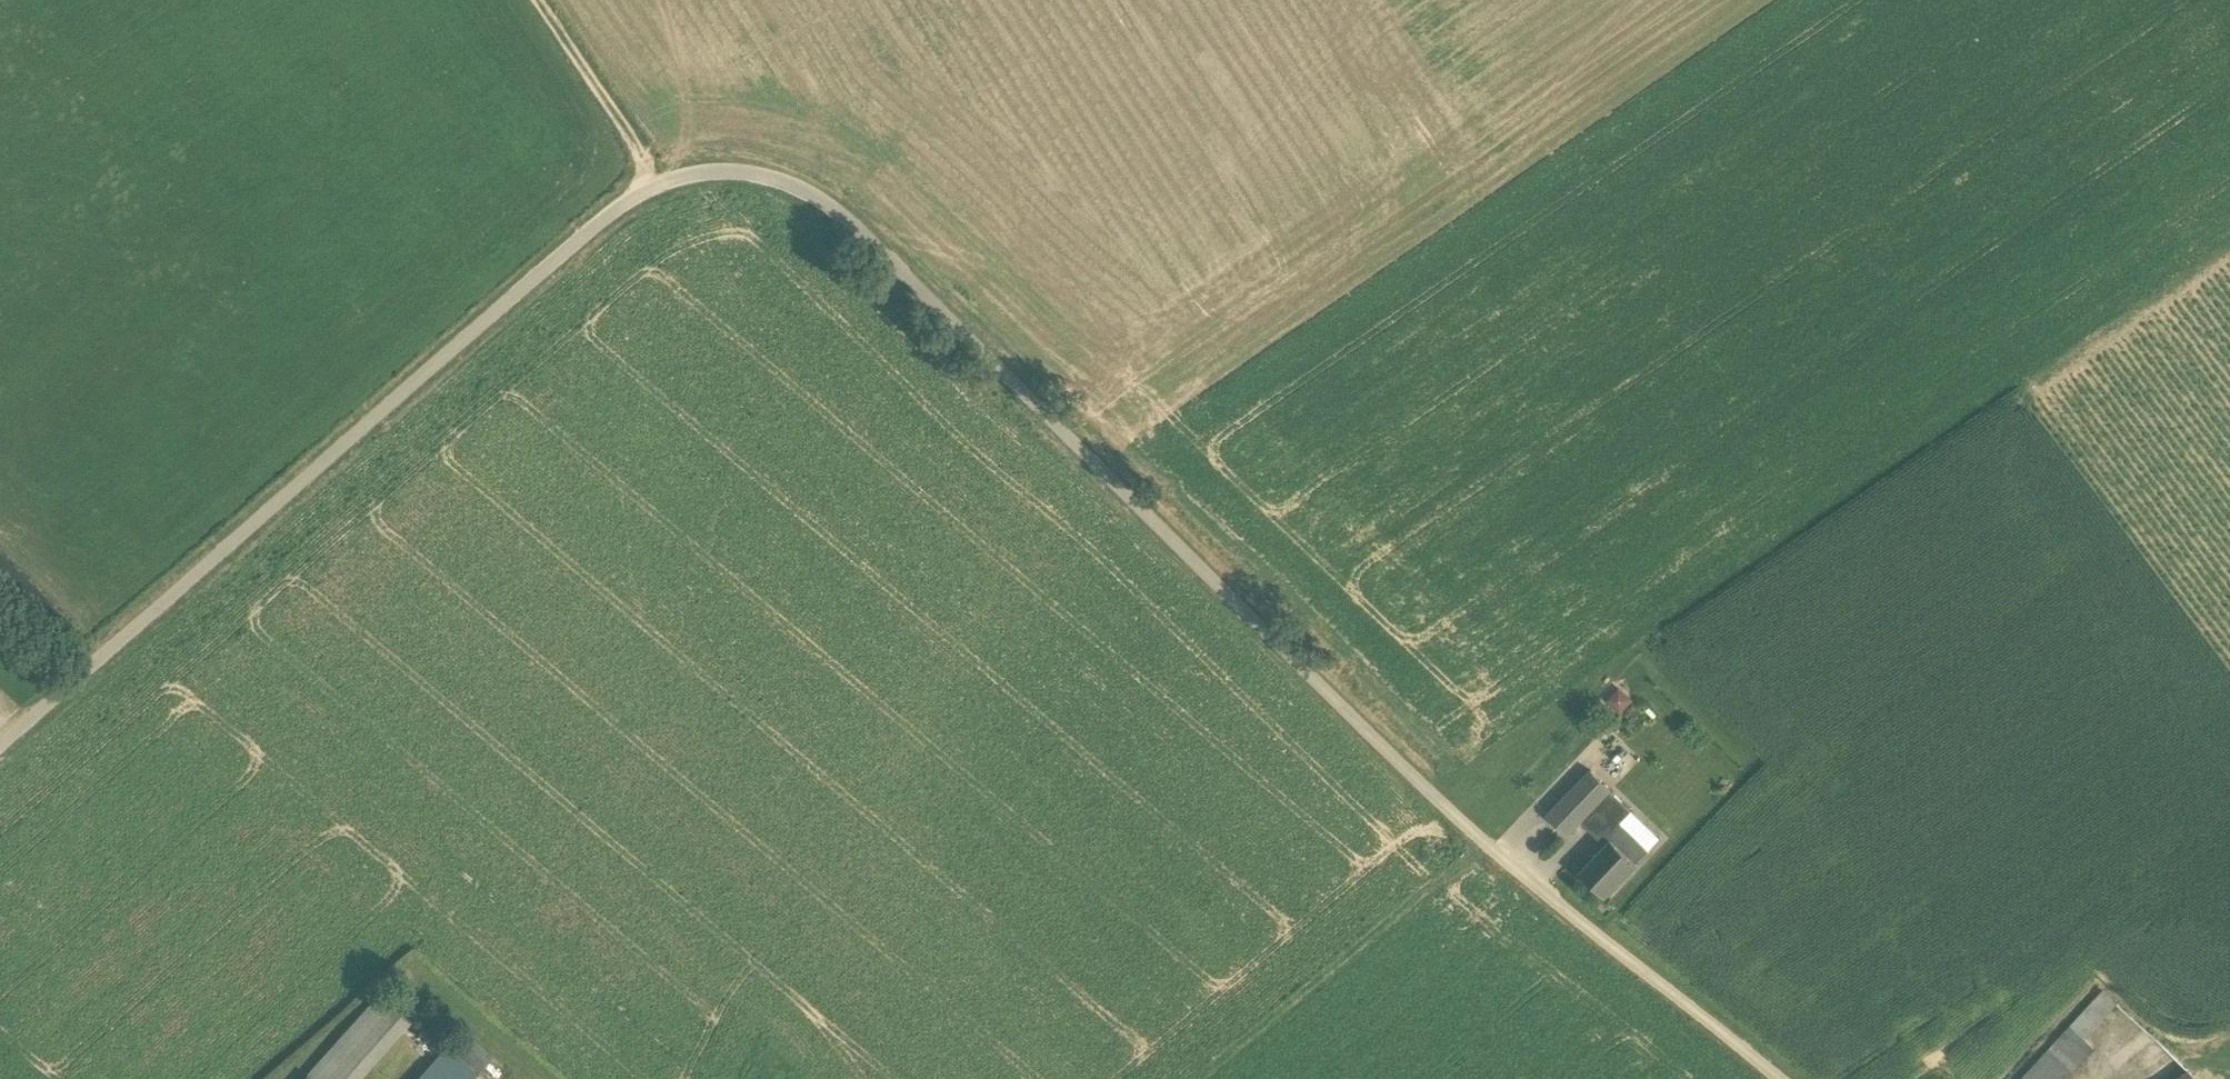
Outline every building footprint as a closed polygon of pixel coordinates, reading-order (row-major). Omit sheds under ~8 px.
[(1621,687),(1609,699),(1621,711),(1633,699),(1621,687)] [(1611,790),(1590,770),(1546,817),(1567,836),(1580,822),(1595,836),(1599,831),(1610,841),(1606,846),(1580,873),(1606,897),(1637,864),(1636,863),(1649,849),(1620,822),(1631,811),(1610,791),(1611,790)] [(383,994),(306,1078),(359,1078),(412,1020),(383,994)] [(462,1029),(418,1078),(476,1078),(495,1058),(462,1029)]
